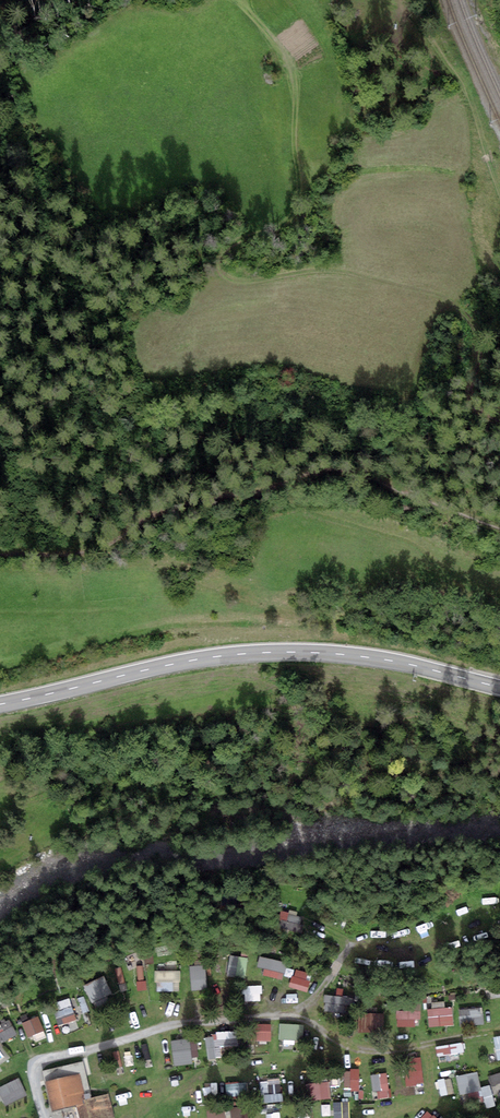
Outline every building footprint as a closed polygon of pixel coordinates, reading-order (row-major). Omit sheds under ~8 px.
[(280,933),(301,935),(302,918),(281,917),(280,933)] [(227,979),(245,981),(247,960),(230,958),(227,979)] [(269,981),(283,982),(285,964),(258,961),(257,970),(270,972),(269,981)] [(206,993),(205,968),(190,969),(191,994),(206,993)] [(128,970),(128,994),(146,994),(146,970),(128,970)] [(155,975),(157,996),(181,995),(179,973),(155,975)] [(295,974),(294,983),(306,985),(307,975),(295,974)] [(85,987),(92,1008),(113,1001),(105,980),(85,987)] [(244,1002),(258,1005),(261,991),(248,987),(244,1002)] [(82,998),(70,1002),(75,1017),(87,1013),(82,998)] [(324,1001),(324,1018),(349,1017),(348,1000),(324,1001)] [(67,1032),(77,1030),(70,1002),(54,1006),(60,1029),(66,1028),(67,1032)] [(458,1025),(482,1025),(482,1011),(458,1010),(458,1025)] [(22,1026),(27,1042),(44,1036),(39,1020),(22,1026)] [(279,1028),(279,1044),(303,1043),(303,1028),(279,1028)] [(229,1050),(237,1049),(236,1035),(205,1037),(207,1063),(230,1062),(229,1050)] [(188,1042),(170,1045),(175,1070),(193,1067),(188,1042)] [(462,1045),(436,1050),(438,1063),(465,1057),(462,1045)] [(387,1076),(372,1077),(373,1103),(388,1102),(387,1076)] [(457,1078),(458,1096),(479,1094),(478,1076),(457,1078)] [(49,1086),(55,1113),(81,1107),(84,1117),(117,1117),(112,1097),(91,1102),(86,1078),(49,1086)] [(363,1093),(364,1104),(372,1104),(371,1081),(364,1082),(365,1093),(363,1093)] [(4,1109),(27,1100),(19,1082),(0,1090),(0,1100),(4,1109)] [(452,1082),(438,1084),(439,1098),(453,1097),(452,1082)] [(490,1088),(480,1091),(485,1111),(495,1109),(490,1088)] [(349,1105),(332,1105),(332,1117),(349,1117),(349,1105)]
